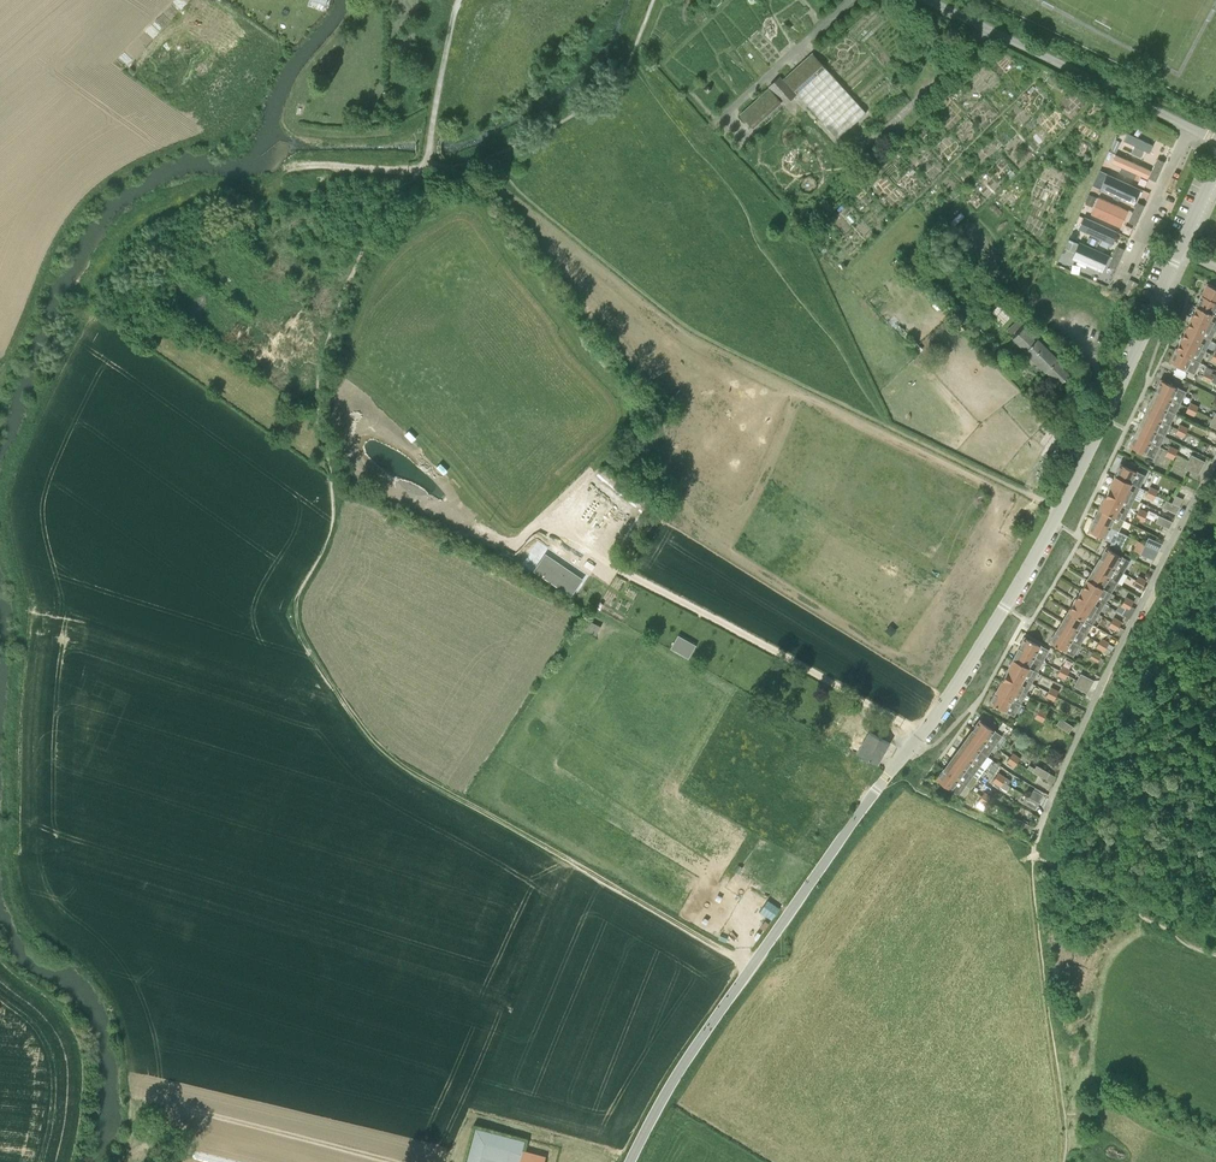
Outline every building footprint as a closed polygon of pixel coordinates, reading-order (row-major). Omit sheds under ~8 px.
[(838,138),(867,112),(813,53),(787,76),(784,72),(768,87),(769,88),(741,113),(753,127),(778,104),(781,108),(797,94),(838,138)] [(1123,141),(1146,152),(1151,143),(1137,137),(1127,132),(1123,141)] [(1111,163),(1146,179),(1150,170),(1115,153),(1111,163)] [(1157,158),(1153,168),(1161,171),(1165,161),(1157,158)] [(1161,171),(1153,168),(1148,178),(1156,181),(1161,171)] [(1100,190),(1131,204),(1135,197),(1139,199),(1143,191),(1107,175),(1100,190)] [(1084,205),(1091,209),(1096,197),(1089,193),(1084,205)] [(1090,214),(1119,227),(1127,210),(1098,197),(1090,214)] [(1137,202),(1133,211),(1140,215),(1145,205),(1137,202)] [(1136,225),(1140,215),(1133,211),(1128,221),(1129,222),(1136,225)] [(1079,226),(1103,238),(1101,242),(1110,247),(1119,231),(1085,214),(1079,226)] [(1072,234),(1082,239),(1085,232),(1075,227),(1072,234)] [(1099,252),(1077,241),(1073,248),(1096,259),(1099,252)] [(1114,256),(1120,259),(1125,249),(1118,245),(1114,256)] [(1114,256),(1110,266),(1116,269),(1120,259),(1114,256)] [(1128,290),(1133,292),(1138,282),(1132,279),(1128,290)] [(1207,284),(1197,306),(1215,315),(1215,289),(1207,284)] [(1197,306),(1191,317),(1215,329),(1215,315),(1197,306)] [(1211,340),(1215,329),(1191,317),(1186,328),(1211,340)] [(1025,325),(1013,336),(1060,384),(1072,373),(1025,325)] [(1181,339),(1206,351),(1211,340),(1186,328),(1181,339)] [(1176,350),(1200,362),(1206,351),(1181,339),(1176,350)] [(1170,361),(1184,368),(1183,369),(1187,371),(1187,370),(1195,374),(1200,362),(1176,350),(1170,361)] [(1183,379),(1186,372),(1177,367),(1174,374),(1183,379)] [(1202,377),(1211,381),(1213,375),(1205,371),(1202,377)] [(1181,403),(1186,392),(1161,380),(1156,391),(1181,403)] [(1176,414),(1181,403),(1156,391),(1151,402),(1176,414)] [(1188,407),(1197,411),(1199,405),(1191,401),(1188,407)] [(1170,425),(1176,414),(1151,402),(1145,413),(1170,425)] [(1185,412),(1194,416),(1197,411),(1188,407),(1185,412)] [(1165,436),(1170,425),(1145,413),(1140,424),(1165,436)] [(1178,428),(1186,432),(1189,427),(1180,423),(1178,428)] [(1135,435),(1160,447),(1165,436),(1140,424),(1135,435)] [(1175,434),(1183,438),(1186,432),(1178,428),(1175,434)] [(1154,458),(1160,447),(1135,435),(1129,446),(1154,458)] [(1176,454),(1178,449),(1170,445),(1167,450),(1176,454)] [(1165,455),(1173,459),(1176,454),(1167,450),(1165,455)] [(1188,461),(1201,467),(1205,461),(1192,454),(1188,461)] [(1198,474),(1201,467),(1188,461),(1185,467),(1198,474)] [(1115,475),(1140,487),(1146,475),(1138,471),(1135,469),(1134,471),(1121,464),(1115,475)] [(1135,498),(1140,487),(1115,475),(1110,486),(1135,498)] [(1148,491),(1156,494),(1159,489),(1150,485),(1148,491)] [(1105,497),(1130,509),(1135,498),(1110,486),(1105,497)] [(1145,496),(1154,500),(1156,494),(1148,491),(1145,496)] [(1099,508),(1124,520),(1130,509),(1105,497),(1099,508)] [(1163,507),(1176,513),(1179,506),(1166,500),(1163,507)] [(1138,512),(1146,516),(1148,512),(1148,511),(1140,507),(1138,512)] [(1094,519),(1119,531),(1124,520),(1099,508),(1094,519)] [(1135,518),(1143,522),(1146,516),(1138,512),(1135,518)] [(1156,521),(1169,528),(1172,521),(1159,515),(1156,521)] [(1089,530),(1103,537),(1102,538),(1105,540),(1105,539),(1111,542),(1110,544),(1120,549),(1127,535),(1119,531),(1094,519),(1089,530)] [(1159,550),(1162,543),(1148,537),(1145,543),(1159,550)] [(1159,550),(1145,543),(1139,555),(1153,562),(1159,550)] [(1101,557),(1124,571),(1130,561),(1121,554),(1120,556),(1107,548),(1101,557)] [(1117,582),(1124,571),(1101,557),(1094,568),(1117,582)] [(571,594),(579,582),(544,558),(535,570),(571,594)] [(1111,593),(1117,582),(1094,568),(1088,579),(1111,593)] [(1136,580),(1144,584),(1146,580),(1139,575),(1136,580)] [(1105,604),(1111,593),(1088,579),(1081,590),(1105,604)] [(1141,588),(1144,584),(1136,580),(1134,584),(1141,588)] [(1099,613),(1105,604),(1081,590),(1076,599),(1099,613)] [(1124,601),(1131,605),(1134,601),(1126,596),(1124,601)] [(1093,624),(1099,613),(1076,599),(1069,610),(1093,624)] [(1129,610),(1131,605),(1124,601),(1121,605),(1126,608),(1129,610)] [(1136,608),(1131,605),(1129,610),(1126,608),(1122,614),(1129,618),(1136,608)] [(1087,634),(1093,624),(1069,610),(1063,620),(1087,634)] [(1111,621),(1119,626),(1121,622),(1114,617),(1111,621)] [(1080,645),(1087,634),(1063,620),(1057,631),(1080,645)] [(1116,630),(1119,626),(1111,621),(1108,626),(1116,630)] [(1074,656),(1080,645),(1057,631),(1050,642),(1074,656)] [(689,658),(695,646),(678,637),(672,648),(689,658)] [(1043,661),(1049,650),(1025,637),(1019,648),(1043,661)] [(1098,643),(1106,647),(1109,643),(1101,638),(1098,643)] [(1104,651),(1106,647),(1098,643),(1096,647),(1104,651)] [(1037,672),(1043,661),(1019,648),(1013,659),(1037,672)] [(1098,661),(1100,657),(1093,652),(1090,657),(1098,661)] [(1008,670),(1032,683),(1037,672),(1013,659),(1008,670)] [(1060,670),(1068,674),(1070,669),(1062,665),(1060,670)] [(1002,681),(1026,694),(1032,683),(1008,670),(1002,681)] [(1057,675),(1065,679),(1068,674),(1060,670),(1057,675)] [(1077,679),(1090,686),(1093,680),(1080,673),(1077,679)] [(1087,693),(1090,686),(1077,679),(1074,686),(1087,693)] [(996,691),(1020,704),(1026,694),(1002,681),(996,691)] [(1048,691),(1056,696),(1059,691),(1051,687),(1048,691)] [(1014,716),(1020,704),(996,691),(991,702),(1014,716)] [(1053,701),(1056,696),(1048,691),(1046,696),(1053,701)] [(847,714),(861,722),(865,713),(851,705),(847,714)] [(1037,713),(1045,717),(1048,712),(1040,707),(1037,713)] [(1034,718),(1042,722),(1045,717),(1037,713),(1034,718)] [(1068,732),(1073,726),(1060,718),(1056,724),(1068,732)] [(995,746),(1002,736),(980,720),(973,730),(995,746)] [(844,745),(878,764),(890,743),(862,727),(862,728),(855,725),(844,745)] [(988,756),(995,746),(973,730),(966,740),(988,756)] [(980,766),(988,756),(966,740),(958,750),(980,766)] [(973,775),(980,766),(958,750),(951,759),(973,775)] [(1010,757),(1017,762),(1021,757),(1013,752),(1010,757)] [(1013,767),(1017,762),(1010,757),(1006,762),(1013,767)] [(966,785),(973,775),(951,759),(944,769),(966,785)] [(1033,771),(1045,778),(1049,772),(1036,765),(1033,771)] [(959,795),(966,785),(944,769),(937,779),(959,795)] [(996,777),(1003,782),(1006,777),(999,772),(996,777)] [(999,787),(1003,782),(996,777),(992,781),(999,787)] [(1035,789),(1030,797),(1038,802),(1043,794),(1035,789)] [(982,796),(989,801),(992,796),(985,791),(982,796)] [(1035,809),(1038,802),(1030,797),(1026,795),(1022,801),(1035,809)] [(986,806),(989,801),(982,796),(978,801),(986,806)] [(1027,832),(1030,825),(1017,818),(1014,824),(1027,832)] [(525,1141),(476,1127),(466,1161),(519,1161),(525,1141)] [(520,1161),(544,1161),(545,1157),(523,1151),(520,1161)]
